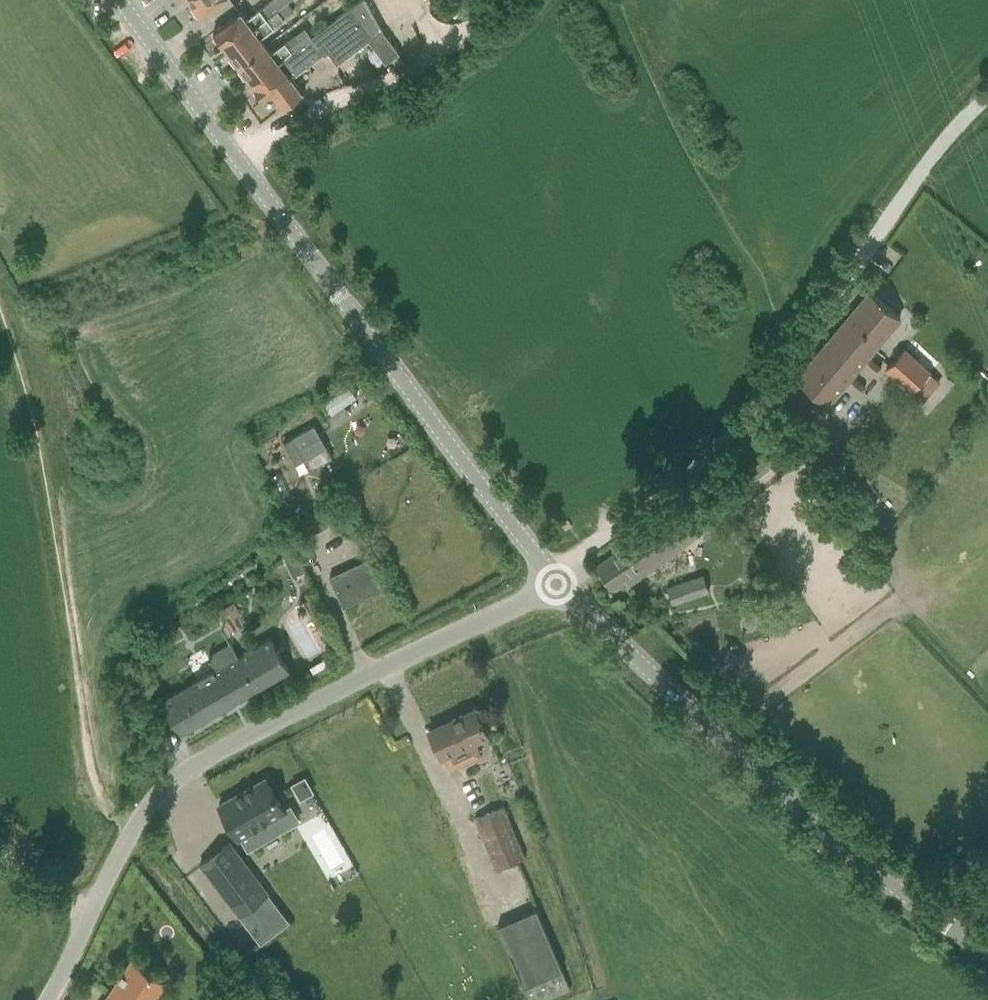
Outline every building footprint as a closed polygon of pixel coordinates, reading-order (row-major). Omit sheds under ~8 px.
[(192,5),(190,7),(196,15),(198,13),(201,16),(216,4),(222,0),(188,0),(192,5)] [(212,36),(218,44),(221,43),(225,49),(277,10),(287,2),(290,0),(271,0),(259,9),(245,19),(239,12),(228,20),(212,32),(215,35),(212,36)] [(250,82),(256,89),(253,92),(259,100),(262,97),(263,99),(272,93),(283,108),(304,92),(303,91),(302,92),(291,78),(307,66),(308,68),(309,67),(308,66),(323,54),(324,55),(328,51),(336,63),(381,29),(365,0),(360,0),(311,36),(311,37),(250,82)] [(287,2),(277,10),(284,19),(294,12),(287,2)] [(277,10),(225,49),(230,55),(227,57),(233,65),(236,63),(238,65),(265,44),(260,37),(273,27),(284,19),(277,10)] [(239,67),(237,69),(243,77),(245,75),(250,82),(310,37),(304,28),(284,42),(271,52),(265,44),(238,65),(239,67)] [(869,291),(796,378),(827,404),(900,317),(869,291)] [(904,349),(886,368),(911,391),(929,372),(904,349)] [(348,385),(323,402),(331,414),(356,397),(348,385)] [(313,425),(283,442),(295,464),(304,459),(310,469),(331,457),(313,425)] [(715,486),(723,496),(767,462),(759,452),(715,486)] [(597,565),(612,587),(624,578),(628,584),(700,533),(681,505),(597,565)] [(328,576),(343,607),(380,590),(366,559),(328,576)] [(692,578),(666,587),(672,603),(697,594),(692,578)] [(215,668),(192,682),(162,700),(181,733),(290,670),(270,637),(238,656),(231,643),(209,656),(215,668)] [(324,658),(310,666),(313,672),(327,664),(324,658)] [(428,730),(437,749),(441,757),(487,735),(475,709),(428,730)] [(304,777),(290,784),(299,799),(312,791),(304,777)] [(264,779),(219,805),(237,838),(248,832),(256,846),(278,834),(269,819),(284,811),(266,779),(265,778),(264,779)] [(504,806),(473,818),(493,870),(524,858),(510,822),(504,806)] [(238,914),(266,892),(228,842),(200,864),(238,914)] [(530,999),(542,999),(570,987),(536,909),(497,926),(530,999)] [(104,999),(153,999),(166,981),(148,969),(132,958),(104,999)]
